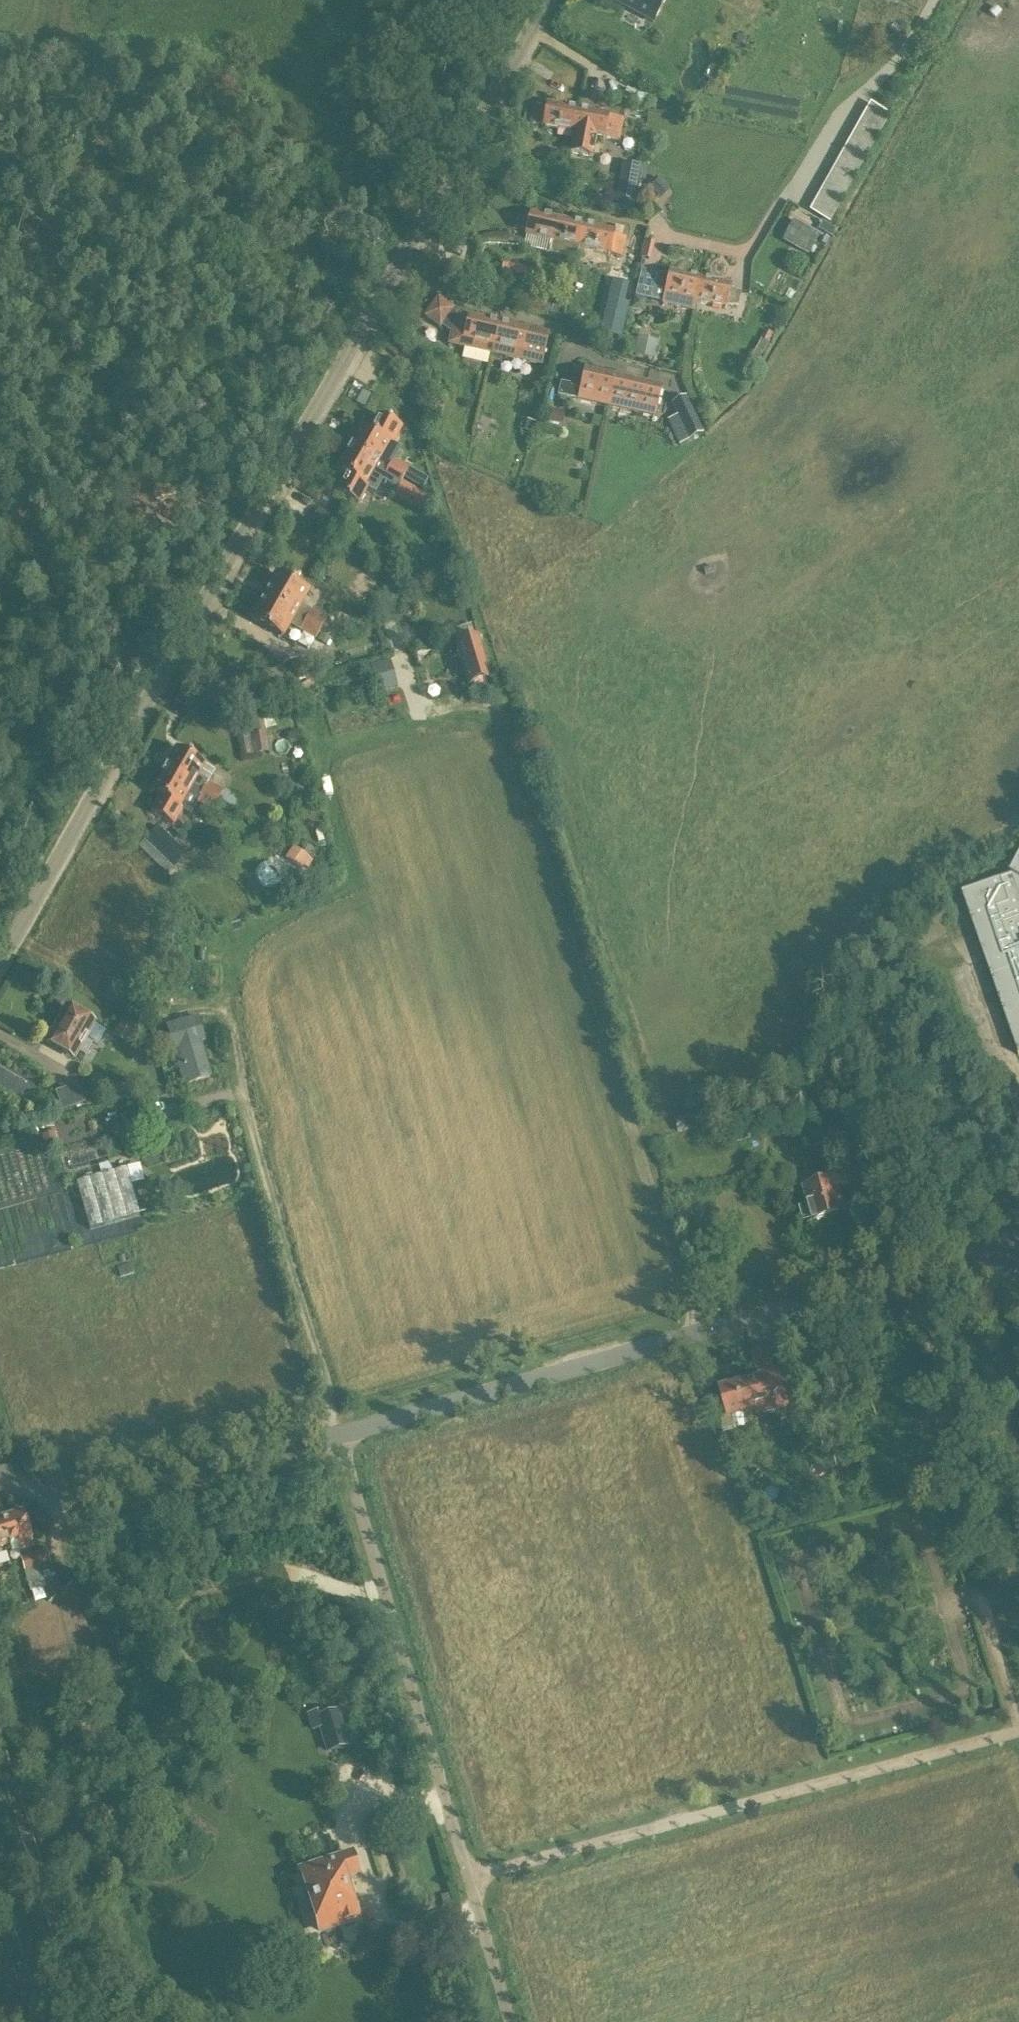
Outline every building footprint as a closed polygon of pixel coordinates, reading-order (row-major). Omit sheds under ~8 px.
[(654,24),(667,0),(608,0),(654,24)] [(894,24),(890,31),(898,36),(902,29),(894,24)] [(886,37),(882,43),(890,48),(894,42),(886,37)] [(578,112),(545,106),(545,110),(533,108),(530,124),(543,126),(542,127),(573,133),(578,112)] [(829,221),(888,116),(870,106),(811,211),(829,221)] [(619,141),(622,120),(608,118),(608,117),(578,112),(573,133),(574,133),(570,154),(592,158),(596,137),(604,138),(619,141)] [(661,200),(669,192),(656,177),(647,185),(661,200)] [(583,227),(531,216),(530,220),(526,219),(523,221),(522,229),(524,232),(527,232),(526,237),(553,243),(550,255),(577,261),(579,248),(578,248),(583,227)] [(809,257),(821,236),(794,221),(782,242),(809,257)] [(821,224),(818,230),(831,237),(835,231),(821,224)] [(621,257),(625,239),(613,236),(613,234),(583,227),(578,248),(579,248),(609,255),(621,257)] [(499,299),(523,305),(530,278),(505,272),(499,299)] [(654,289),(664,294),(662,305),(695,312),(697,302),(701,281),(669,274),(658,274),(654,289)] [(725,308),(725,307),(737,307),(740,293),(730,288),(730,287),(701,281),(697,302),(725,308)] [(608,300),(600,334),(620,340),(628,305),(624,304),(628,285),(612,282),(608,300)] [(434,326),(451,337),(449,348),(492,358),(500,325),(468,318),(468,319),(449,314),(445,311),(446,309),(434,301),(421,320),(433,328),(434,326)] [(534,368),(541,335),(500,325),(492,358),(534,368)] [(765,332),(760,340),(768,344),(772,336),(765,332)] [(652,358),(655,342),(636,338),(632,353),(652,358)] [(609,408),(615,378),(584,371),(584,372),(572,372),(569,385),(560,383),(557,396),(579,401),(609,408)] [(655,410),(660,388),(615,378),(609,408),(653,417),(654,410),(655,410)] [(679,445),(703,434),(691,408),(676,415),(681,425),(671,429),(679,445)] [(562,425),(565,413),(547,409),(545,422),(562,425)] [(534,434),(536,423),(523,420),(521,431),(534,434)] [(361,428),(349,449),(378,465),(390,444),(361,428)] [(349,449),(337,471),(345,476),(336,493),(358,505),(367,488),(376,492),(382,480),(398,489),(403,480),(387,470),(378,465),(349,449)] [(392,461),(387,470),(403,480),(408,470),(392,461)] [(408,470),(403,480),(421,490),(427,480),(408,470)] [(334,533),(340,518),(318,508),(311,522),(334,533)] [(295,615),(305,598),(308,592),(276,574),(264,596),(295,615)] [(282,639),(295,615),(264,596),(250,621),(282,639)] [(389,604),(379,605),(380,619),(390,618),(389,604)] [(312,612),(306,621),(321,630),(326,620),(312,612)] [(321,630),(306,621),(300,631),(315,640),(321,630)] [(321,633),(317,640),(326,645),(330,638),(321,633)] [(468,685),(489,679),(477,639),(456,645),(468,685)] [(291,687),(305,681),(297,660),(282,666),(283,667),(259,677),(266,694),(290,685),(291,687)] [(253,756),(269,753),(266,733),(250,736),(253,756)] [(177,749),(164,770),(191,786),(217,801),(239,813),(246,801),(224,789),(223,792),(209,784),(216,772),(177,749)] [(212,811),(217,801),(191,786),(164,770),(152,792),(160,797),(151,813),(172,826),(181,810),(190,814),(197,802),(212,811)] [(172,867),(185,854),(158,828),(145,841),(172,867)] [(313,861),(293,846),(285,858),(302,870),(305,866),(308,868),(313,861)] [(322,863),(326,856),(309,846),(305,853),(322,863)] [(1010,872),(1009,872),(1009,873),(1012,875),(1012,876),(962,893),(962,894),(964,893),(981,940),(978,941),(981,950),(984,949),(1002,1000),(999,1001),(1002,1009),(1005,1009),(1018,1049),(1018,933),(1017,926),(1018,925),(1018,856),(1010,872)] [(123,1005),(129,994),(124,991),(124,989),(112,982),(102,1000),(114,1007),(118,1001),(123,1005)] [(85,1056),(91,1045),(85,1041),(94,1025),(65,1008),(46,1042),(75,1058),(78,1052),(85,1056)] [(203,1041),(197,1019),(167,1028),(170,1039),(171,1038),(184,1084),(209,1077),(199,1042),(203,1041)] [(126,1042),(133,1030),(122,1024),(115,1036),(126,1042)] [(1010,1098),(1018,1123),(1018,1095),(1010,1098)] [(853,1096),(842,1099),(848,1117),(858,1114),(853,1096)] [(680,1135),(704,1128),(699,1113),(676,1120),(680,1135)] [(44,1146),(56,1143),(53,1133),(41,1136),(44,1146)] [(89,1230),(140,1216),(127,1169),(76,1183),(89,1230)] [(815,1187),(811,1175),(801,1178),(809,1206),(800,1209),(804,1224),(813,1221),(814,1222),(846,1213),(836,1181),(815,1187)] [(969,1191),(978,1187),(975,1180),(966,1184),(969,1191)] [(130,1263),(117,1268),(121,1278),(133,1274),(130,1263)] [(775,1371),(768,1350),(752,1355),(758,1376),(721,1387),(729,1418),(755,1410),(757,1415),(788,1406),(778,1370),(775,1371)] [(22,1512),(0,1519),(0,1547),(10,1544),(12,1553),(32,1546),(22,1512)] [(59,1601),(48,1564),(45,1552),(21,1559),(31,1592),(37,1591),(41,1606),(51,1603),(51,1604),(59,1601)] [(329,1750),(334,1765),(341,1763),(349,1787),(368,1781),(357,1747),(342,1752),(340,1746),(329,1750)] [(321,1932),(357,1921),(344,1878),(357,1874),(351,1855),(301,1871),(321,1932)] [(449,1895),(441,1898),(445,1907),(452,1905),(449,1895)]
